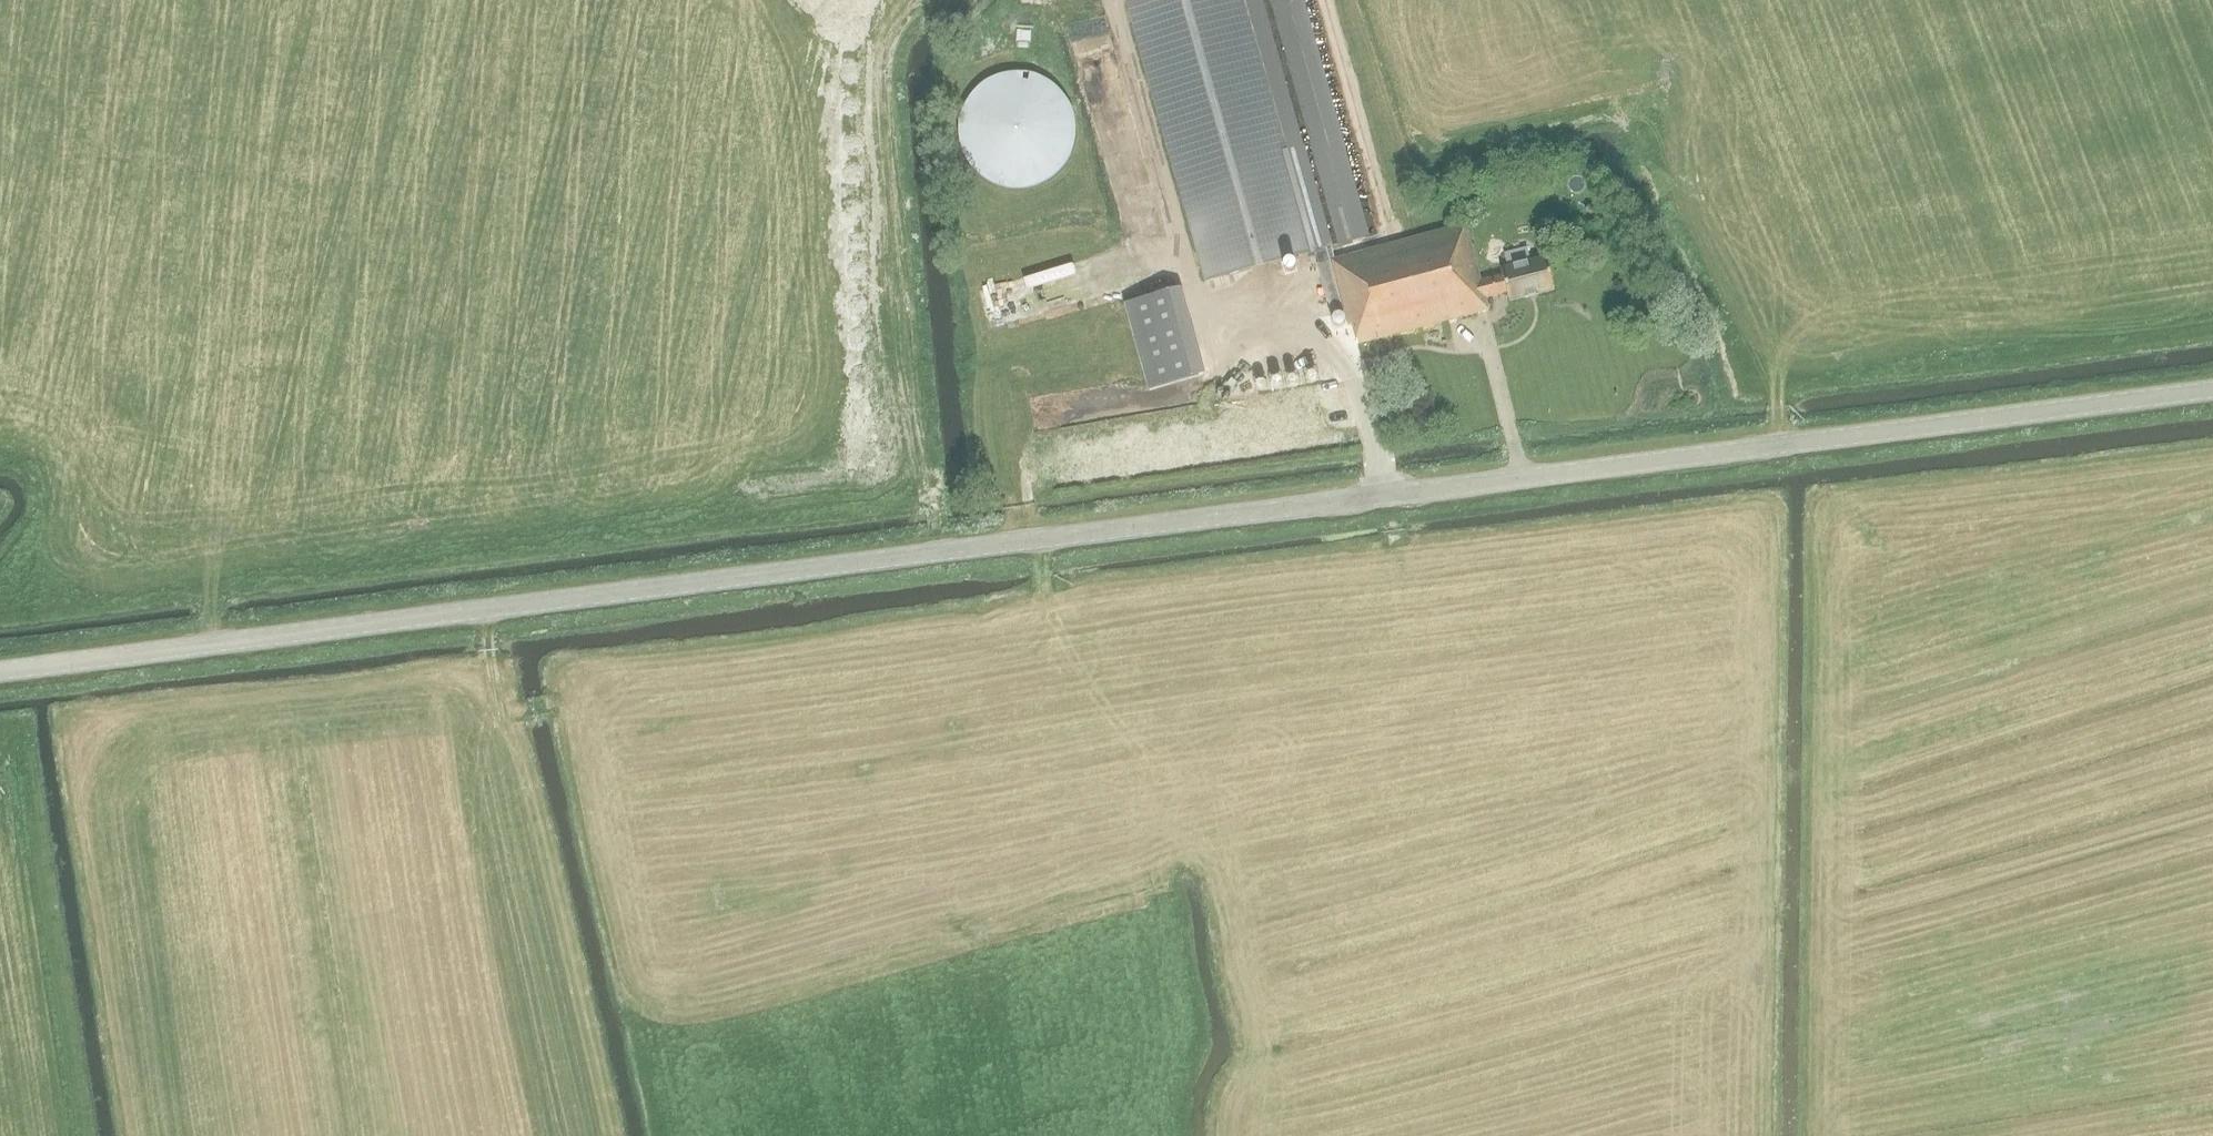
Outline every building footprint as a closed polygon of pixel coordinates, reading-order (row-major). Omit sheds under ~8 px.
[(1467,225),(1335,260),(1331,247),(1343,244),(1314,143),(1286,150),(1244,0),(1131,0),(1127,1),(1206,281),(1316,251),(1319,264),(1318,264),(1332,314),(1345,310),(1349,325),(1353,325),(1358,344),(1489,310),(1486,298),(1507,292),(1510,302),(1555,290),(1547,257),(1501,269),(1503,275),(1482,282),(1467,225)] [(1112,16),(1077,21),(1081,54),(1117,49),(1112,16)] [(1040,75),(1030,72),(1018,71),(1007,72),(997,75),(987,81),(978,88),(971,96),(965,106),(962,116),(960,127),(961,138),(963,149),(968,159),(974,168),(983,176),(992,182),(1002,186),(1013,188),(1025,188),(1035,186),(1046,182),(1055,176),(1063,168),(1070,159),(1074,149),(1077,138),(1077,127),(1076,116),(1072,105),(1066,96),(1059,87),(1050,80),(1040,75)] [(1149,389),(1207,374),(1183,288),(1125,304),(1149,389)]
